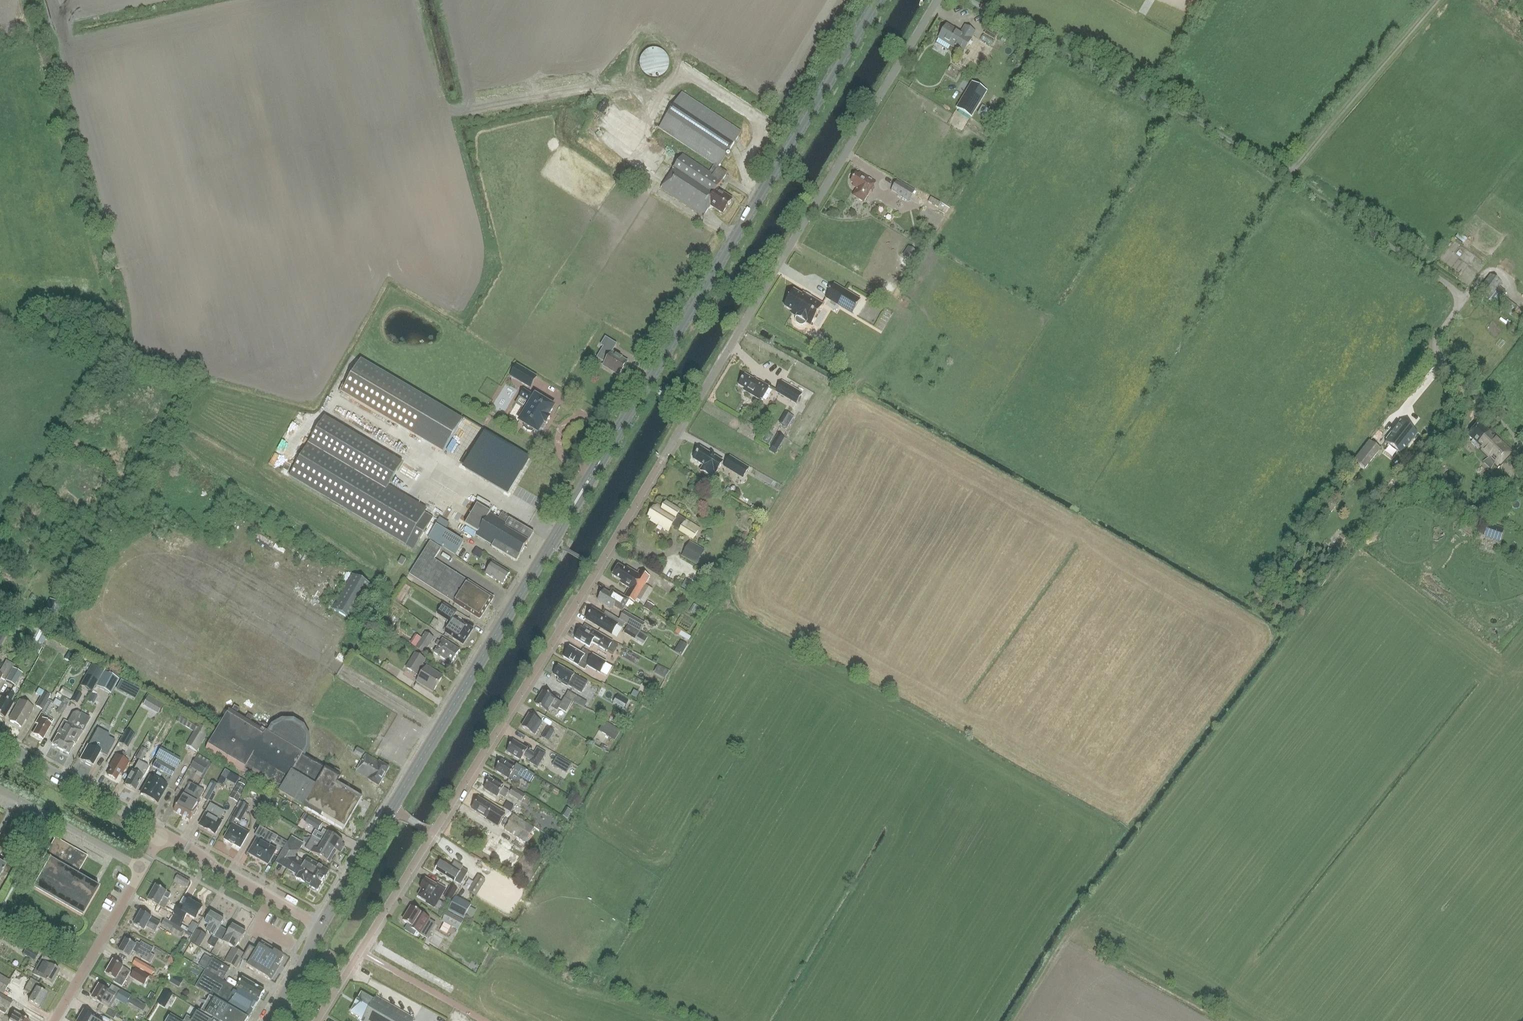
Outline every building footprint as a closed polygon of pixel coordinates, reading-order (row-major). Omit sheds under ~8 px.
[(970,40),(975,32),(966,27),(961,34),(947,26),(939,39),(964,54),(972,41),(970,40)] [(667,72),(668,69),(669,67),(669,64),(669,62),(668,59),(667,57),(666,54),(664,53),(662,51),(660,50),(657,49),(654,49),(652,49),(649,50),(647,51),(645,53),(643,55),(641,57),(640,59),(640,62),(640,65),(640,67),(641,70),(642,72),(644,74),(646,76),(648,77),(651,78),(653,78),(656,78),(658,78),(661,77),(663,76),(665,74),(667,72)] [(972,83),(957,109),(971,118),(987,92),(972,83)] [(723,214),(732,200),(717,190),(727,173),(719,168),(741,132),(682,94),(660,128),(715,164),(710,172),(683,155),(661,190),(703,217),(710,206),(723,214)] [(853,187),(857,189),(853,196),(864,203),(876,183),(860,173),(859,175),(856,174),(851,183),(854,184),(853,187)] [(897,180),(891,190),(898,194),(897,195),(908,202),(915,191),(897,180)] [(920,216),(939,223),(943,214),(924,206),(920,216)] [(903,255),(912,261),(917,253),(908,247),(903,255)] [(1489,301),(1502,284),(1490,275),(1477,292),(1489,301)] [(826,299),(852,314),(861,300),(835,284),(826,299)] [(811,326),(823,305),(804,294),(803,296),(794,291),(785,307),(793,312),(792,314),(797,317),(796,320),(796,322),(797,324),(800,326),(803,326),(805,325),(806,323),(811,326)] [(605,363),(603,366),(619,376),(627,362),(617,356),(617,355),(612,352),(617,344),(605,337),(600,345),(603,347),(597,358),(605,363)] [(463,420),(362,360),(342,393),(443,453),(463,420)] [(530,389),(537,377),(517,365),(510,376),(530,389)] [(754,380),(745,375),(739,386),(745,389),(744,391),(762,401),(770,387),(755,379),(754,380)] [(796,404),(802,394),(782,382),(776,392),(796,404)] [(522,417),(519,423),(525,426),(524,428),(527,431),(531,432),(532,431),(538,434),(543,424),(546,425),(550,418),(547,417),(553,407),(534,396),(534,397),(523,391),(519,398),(530,404),(528,406),(526,405),(520,415),(522,417)] [(780,423),(790,427),(795,416),(785,411),(780,423)] [(325,417),(289,477),(413,551),(433,518),(425,513),(427,510),(388,487),(402,463),(325,417)] [(1391,435),(1385,443),(1388,445),(1387,447),(1388,448),(1389,446),(1397,452),(1396,454),(1398,453),(1401,455),(1418,434),(1412,429),(1413,428),(1412,427),(1411,429),(1402,422),(1398,426),(1397,425),(1396,426),(1398,427),(1391,435),(1390,434),(1391,435)] [(1471,443),(1487,459),(1488,458),(1495,464),(1494,465),(1498,469),(1514,451),(1491,429),(1489,432),(1479,423),(1467,435),(1473,440),(1471,443)] [(1365,469),(1379,451),(1373,446),(1383,434),(1378,430),(1354,461),(1365,469)] [(486,434),(465,468),(508,493),(529,459),(486,434)] [(775,438),(770,446),(778,450),(782,443),(775,438)] [(701,448),(694,460),(704,466),(701,471),(712,478),(715,473),(716,474),(723,463),(715,458),(716,457),(701,448)] [(749,468),(730,456),(724,467),(743,478),(749,468)] [(488,510),(491,505),(478,497),(476,502),(488,510)] [(669,532),(672,526),(679,530),(678,532),(693,541),(701,529),(687,520),(686,521),(678,515),(680,512),(667,503),(663,508),(658,505),(656,509),(654,508),(649,516),(653,519),(651,521),(669,532)] [(502,515),(498,521),(490,516),(491,514),(477,506),(465,525),(479,533),(477,536),(494,545),(495,542),(520,557),(534,534),(502,515)] [(1488,523),(1485,536),(1501,540),(1504,527),(1488,523)] [(463,542),(436,526),(428,539),(455,556),(463,542)] [(480,620),(494,599),(434,561),(442,549),(431,542),(410,575),(480,620)] [(492,548),(517,563),(520,557),(495,542),(494,545),(492,548)] [(696,565),(705,550),(690,542),(682,557),(696,565)] [(474,555),(481,557),(484,551),(476,548),(474,555)] [(402,564),(406,558),(401,555),(397,561),(402,564)] [(503,584),(510,573),(493,563),(486,574),(503,584)] [(650,578),(640,572),(638,575),(628,568),(627,570),(619,566),(613,577),(623,582),(622,585),(630,589),(625,597),(636,603),(650,578)] [(352,575),(332,609),(353,621),(373,587),(352,575)] [(689,591),(692,584),(686,580),(682,587),(689,591)] [(613,591),(611,595),(604,591),(598,601),(612,610),(614,607),(622,612),(629,600),(613,591)] [(453,639),(463,646),(473,630),(463,623),(463,624),(454,618),(457,613),(444,605),(438,615),(448,622),(445,626),(449,628),(445,634),(453,639)] [(606,612),(606,613),(603,617),(593,610),(587,621),(612,636),(618,626),(622,629),(625,624),(606,612)] [(619,620),(640,632),(645,624),(624,612),(619,620)] [(639,632),(628,626),(625,632),(635,638),(639,632)] [(36,629),(30,642),(36,645),(42,633),(36,629)] [(592,643),(598,647),(607,652),(613,642),(609,640),(609,641),(604,638),(605,637),(594,631),(592,635),(581,629),(578,634),(576,634),(575,636),(576,638),(575,639),(589,648),(592,643)] [(434,639),(425,633),(421,639),(415,635),(410,642),(417,647),(416,648),(424,654),(434,639)] [(451,664),(460,651),(443,640),(441,643),(439,641),(436,645),(438,647),(434,653),(451,664)] [(33,644),(30,650),(39,654),(42,648),(33,644)] [(585,670),(587,666),(600,673),(606,664),(593,656),(583,650),(580,654),(570,648),(564,658),(585,670)] [(70,662),(75,654),(70,651),(65,659),(70,662)] [(426,667),(423,665),(426,660),(415,654),(406,669),(420,678),(417,683),(433,693),(443,677),(426,667)] [(1,679),(6,681),(15,666),(6,661),(0,672),(0,680),(1,679)] [(80,686),(92,692),(104,671),(92,665),(80,686)] [(575,675),(559,665),(553,675),(557,678),(556,680),(562,683),(561,684),(568,688),(568,686),(582,694),(588,683),(575,676),(575,675)] [(658,666),(654,674),(665,679),(669,672),(658,666)] [(13,669),(6,681),(15,686),(22,674),(13,669)] [(104,672),(96,686),(110,694),(118,679),(104,672)] [(127,695),(131,686),(120,680),(115,689),(127,695)] [(654,698),(658,691),(648,686),(644,693),(654,698)] [(70,700),(74,694),(63,687),(60,693),(70,700)] [(15,694),(8,691),(4,699),(2,697),(0,701),(0,716),(5,719),(13,704),(10,703),(15,694)] [(573,702),(574,703),(577,697),(568,691),(564,697),(573,702)] [(44,692),(36,706),(42,710),(51,696),(44,692)] [(567,712),(573,702),(564,697),(563,697),(560,702),(555,700),(556,699),(543,692),(536,705),(548,712),(553,704),(567,712)] [(153,698),(148,695),(143,704),(148,707),(153,698)] [(21,700),(10,719),(12,720),(11,722),(21,728),(25,721),(26,722),(34,708),(21,700)] [(46,717),(53,705),(48,703),(36,724),(38,726),(33,735),(43,740),(53,721),(46,717)] [(67,707),(61,703),(56,712),(62,716),(67,707)] [(230,710),(207,749),(349,834),(368,802),(372,795),(370,794),(371,793),(344,777),(348,771),(332,762),(328,768),(304,754),(308,747),(308,736),(303,727),(294,722),(283,721),(274,727),(270,734),(230,710)] [(73,713),(67,723),(64,722),(57,735),(58,736),(52,746),(60,750),(76,722),(81,714),(77,712),(73,713)] [(81,714),(76,722),(60,750),(69,755),(74,745),(75,745),(90,719),(81,714)] [(210,731),(181,714),(176,721),(195,732),(187,746),(197,752),(210,731)] [(534,735),(542,723),(530,715),(522,728),(534,735)] [(160,733),(167,721),(160,716),(152,728),(160,733)] [(598,731),(615,741),(621,732),(604,722),(598,731)] [(541,737),(549,742),(555,732),(547,727),(541,737)] [(88,746),(80,761),(92,767),(100,753),(106,757),(115,741),(108,737),(110,735),(99,729),(89,746),(88,746)] [(126,730),(119,743),(128,748),(135,735),(126,730)] [(150,731),(136,757),(143,761),(157,735),(150,731)] [(538,767),(546,754),(537,749),(534,755),(513,742),(507,753),(521,761),(523,757),(530,761),(530,762),(538,767)] [(360,758),(364,752),(358,748),(354,754),(360,758)] [(123,752),(120,757),(116,755),(110,767),(112,768),(108,776),(116,780),(120,773),(123,775),(129,762),(124,759),(126,754),(123,752)] [(203,775),(211,763),(198,755),(191,767),(203,775)] [(379,787),(390,768),(379,762),(379,763),(366,755),(356,773),(369,780),(369,781),(379,787)] [(557,757),(554,762),(564,768),(568,763),(557,757)] [(157,759),(153,767),(169,775),(173,768),(157,759)] [(132,771),(125,785),(135,791),(149,767),(139,761),(133,772),(132,771)] [(501,761),(495,771),(508,779),(509,779),(517,784),(521,779),(530,784),(535,776),(516,764),(514,769),(501,761)] [(151,777),(141,794),(157,803),(167,786),(151,777)] [(234,789),(237,785),(228,780),(226,785),(234,789)] [(505,798),(508,792),(503,789),(504,788),(490,780),(484,790),(498,798),(499,795),(505,798)] [(182,817),(199,788),(190,783),(174,812),(182,817)] [(237,803),(246,787),(239,783),(230,799),(237,803)] [(208,802),(215,788),(210,785),(203,799),(208,802)] [(205,791),(199,788),(182,817),(191,822),(202,802),(200,801),(205,791)] [(509,795),(521,803),(526,796),(513,788),(509,795)] [(275,799),(265,794),(256,811),(266,816),(275,799)] [(505,816),(478,799),(472,809),(490,821),(490,822),(498,827),(505,816)] [(241,822),(249,807),(240,802),(237,808),(238,809),(234,817),(232,816),(228,823),(232,825),(233,824),(233,825),(236,820),(241,822)] [(503,810),(510,814),(515,806),(507,802),(503,810)] [(216,836),(224,820),(221,818),(225,812),(212,805),(200,826),(205,829),(204,829),(216,836)] [(305,823),(318,831),(323,824),(309,816),(305,823)] [(514,816),(505,830),(525,843),(534,828),(514,816)] [(240,849),(249,834),(233,825),(224,840),(240,849)] [(275,844),(278,837),(260,827),(255,836),(260,839),(262,836),(265,838),(263,843),(257,840),(249,855),(268,865),(276,851),(267,846),(270,841),(275,844)] [(336,851),(340,854),(345,846),(342,844),(343,842),(329,833),(329,834),(327,833),(321,842),(335,850),(336,851)] [(288,843),(300,850),(304,844),(292,837),(288,843)] [(335,854),(333,853),(335,850),(321,842),(312,837),(305,849),(310,852),(310,853),(329,864),(335,854)] [(55,838),(29,889),(84,917),(99,888),(76,876),(88,855),(55,838)] [(300,850),(288,843),(288,844),(287,844),(276,863),(299,876),(297,880),(318,892),(329,872),(316,864),(316,863),(309,859),(306,864),(296,858),(300,851),(300,850)] [(436,871),(461,885),(468,873),(462,869),(463,868),(455,863),(452,868),(441,861),(436,871)] [(470,893),(476,896),(486,880),(479,876),(475,882),(477,883),(470,893)] [(185,889),(189,882),(183,879),(179,885),(185,889)] [(426,904),(434,909),(445,890),(435,884),(434,887),(423,881),(417,890),(420,891),(416,898),(426,904)] [(159,886),(158,887),(157,887),(148,901),(159,908),(160,907),(165,910),(170,901),(164,897),(167,893),(162,890),(163,888),(159,886)] [(450,886),(446,894),(453,898),(458,890),(450,886)] [(456,896),(448,911),(464,919),(471,905),(456,896)] [(179,927),(183,921),(187,915),(196,920),(203,909),(189,901),(185,909),(180,906),(173,916),(170,922),(179,927)] [(416,932),(427,938),(432,931),(423,926),(427,919),(422,916),(423,915),(411,908),(404,921),(408,924),(404,931),(414,936),(416,932)] [(159,915),(165,919),(170,922),(173,916),(162,909),(159,915)] [(156,932),(161,924),(152,919),(152,918),(142,912),(134,926),(144,932),(147,927),(156,932)] [(447,912),(442,922),(459,930),(464,920),(447,912)] [(206,933),(209,934),(219,940),(225,930),(221,928),(225,922),(211,914),(205,924),(210,927),(206,933)] [(179,927),(170,922),(165,919),(162,924),(172,930),(171,932),(181,938),(185,931),(179,927)] [(235,949),(239,944),(240,944),(246,934),(233,926),(229,932),(225,930),(219,940),(235,949)] [(197,930),(191,942),(200,947),(207,936),(197,930)] [(136,946),(126,940),(119,952),(130,958),(133,952),(144,957),(146,953),(151,955),(154,950),(142,943),(141,945),(137,944),(136,946)] [(249,965),(247,967),(271,981),(284,959),(283,956),(270,949),(270,948),(262,943),(257,951),(249,965)] [(23,955),(34,961),(39,953),(27,947),(23,955)] [(250,947),(242,961),(249,965),(257,951),(250,947)] [(235,968),(243,954),(235,949),(227,963),(235,968)] [(205,970),(212,960),(205,956),(199,966),(205,970)] [(33,974),(42,979),(52,985),(59,972),(49,966),(52,962),(44,957),(33,974)] [(230,969),(213,958),(212,960),(205,970),(223,981),(230,969)] [(150,967),(136,959),(133,965),(147,973),(150,967)] [(115,983),(120,986),(122,987),(131,972),(128,971),(129,971),(124,968),(124,967),(114,961),(106,975),(116,981),(115,983)] [(144,986),(149,977),(135,969),(130,977),(144,986)] [(205,970),(195,987),(210,996),(248,1019),(249,1019),(260,1000),(238,987),(236,989),(223,981),(205,970)] [(173,975),(170,982),(176,985),(180,979),(173,975)] [(30,979),(25,989),(33,994),(29,1002),(38,1007),(46,994),(37,989),(40,985),(30,979)] [(242,979),(238,987),(260,1000),(265,992),(242,979)] [(114,1020),(118,1014),(110,1009),(117,997),(110,992),(100,986),(92,1000),(102,1006),(103,1005),(108,1009),(105,1015),(114,1020)] [(121,990),(118,996),(128,1002),(132,996),(121,990)] [(160,1000),(168,1003),(173,994),(165,990),(160,1000)] [(13,1001),(0,993),(0,1011),(5,1014),(13,1001)] [(351,1013),(361,1019),(360,1020),(413,1020),(414,1019),(377,997),(375,1001),(362,994),(351,1013)] [(200,1012),(216,1020),(247,1020),(248,1019),(210,996),(200,1012)] [(200,1012),(198,1011),(193,1019),(187,1016),(184,1020),(216,1020),(200,1012)] [(80,1020),(99,1020),(95,1018),(85,1012),(80,1020)]
